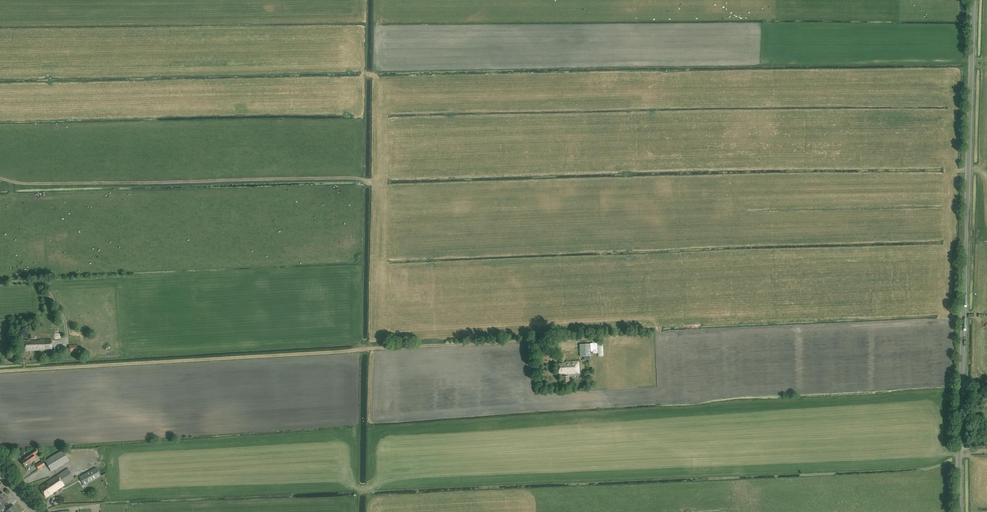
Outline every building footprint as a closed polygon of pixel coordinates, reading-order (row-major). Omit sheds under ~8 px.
[(51,351),(51,339),(39,340),(40,341),(30,341),(30,340),(25,340),(25,351),(41,350),(41,351),(51,351)] [(581,356),(584,356),(584,359),(593,359),(593,356),(591,356),(591,344),(581,344),(581,356)] [(559,373),(580,373),(580,361),(567,361),(567,363),(559,363),(559,373)] [(21,461),(25,467),(36,459),(33,455),(37,452),(35,449),(24,457),(24,458),(21,461)] [(51,471),(69,461),(63,450),(45,461),(51,471)] [(84,485),(101,476),(96,467),(79,476),(84,485)] [(46,497),(74,478),(68,468),(46,483),(46,482),(39,487),(46,497)] [(9,500),(6,496),(0,501),(0,510),(4,507),(3,505),(9,500)]
